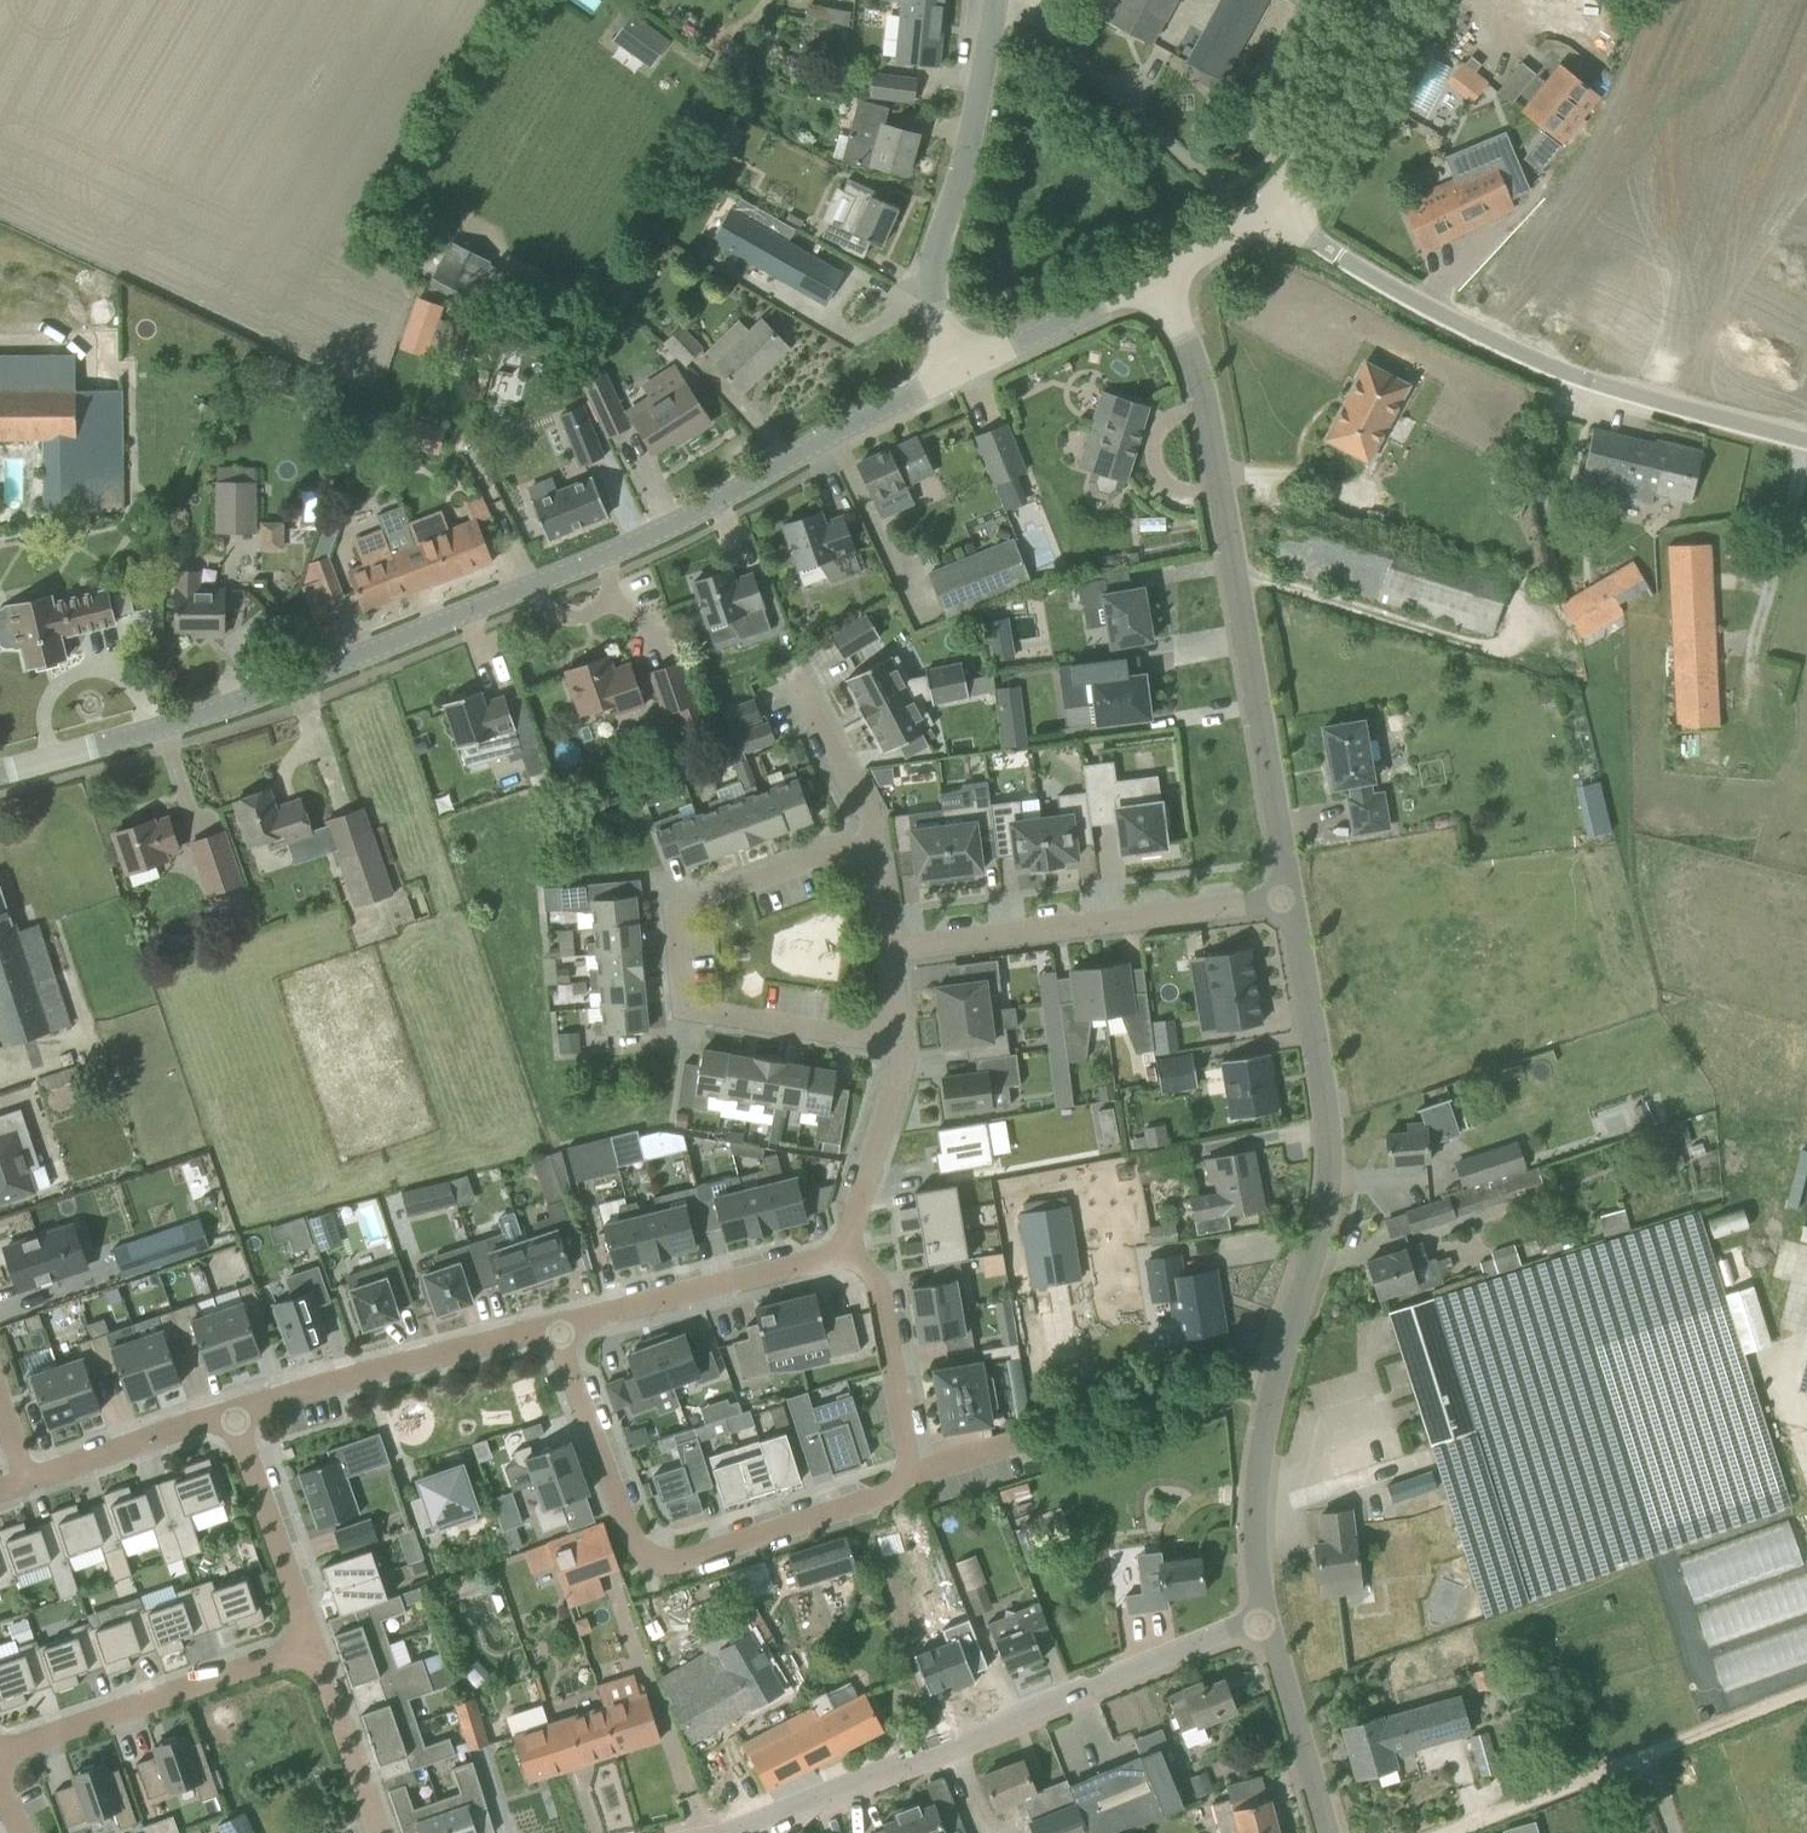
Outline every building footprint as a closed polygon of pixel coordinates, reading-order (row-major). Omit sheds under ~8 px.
[(938,66),(945,5),(900,0),(894,61),(938,66)] [(1106,18),(1152,43),(1175,0),(1116,0),(1106,18)] [(1190,63),(1205,71),(1223,81),(1267,0),(1224,0),(1195,54),(1190,63)] [(848,27),(851,12),(821,6),(819,22),(848,27)] [(638,49),(637,50),(651,60),(651,59),(653,60),(664,44),(663,43),(664,42),(665,43),(669,37),(633,12),(616,36),(635,49),(636,48),(638,49)] [(1453,65),(1438,58),(1444,46),(1430,39),(1399,103),(1428,117),(1453,65)] [(1465,64),(1475,72),(1482,64),(1472,56),(1465,64)] [(1520,59),(1494,87),(1508,100),(1533,72),(1520,59)] [(1562,144),(1600,96),(1560,64),(1522,111),(1562,144)] [(1199,82),(1217,91),(1223,81),(1205,71),(1199,82)] [(873,73),(870,97),(914,102),(917,78),(873,73)] [(832,157),(843,160),(872,168),(873,164),(908,174),(918,134),(884,125),(889,108),(860,100),(849,137),(838,134),(832,157)] [(1561,146),(1544,132),(1530,150),(1547,163),(1561,146)] [(1513,208),(1525,194),(1511,156),(1420,195),(1403,202),(1424,252),(1459,235),(1457,230),(1461,228),(1464,233),(1513,208)] [(840,228),(859,236),(881,246),(898,208),(872,197),(874,190),(847,179),(842,191),(854,197),(840,228)] [(817,315),(824,302),(825,303),(841,273),(820,261),(733,211),(715,243),(747,261),(741,272),(817,315)] [(473,300),(492,262),(451,240),(431,278),(473,300)] [(401,347),(426,355),(443,307),(418,298),(401,347)] [(760,318),(749,329),(739,319),(706,352),(715,362),(712,365),(722,376),(724,375),(741,392),(756,377),(754,375),(761,369),(762,371),(787,346),(760,318)] [(468,331),(439,320),(430,347),(457,356),(463,337),(466,338),(468,331)] [(666,342),(686,363),(702,348),(682,327),(666,342)] [(588,353),(574,359),(580,374),(594,368),(588,353)] [(46,512),(122,511),(122,389),(75,389),(75,355),(0,355),(0,439),(44,438),(46,512)] [(1326,438),(1357,455),(1370,461),(1410,386),(1366,362),(1326,438)] [(688,437),(711,422),(674,365),(641,386),(648,397),(627,410),(654,452),(685,432),(688,437)] [(583,384),(604,427),(608,436),(630,426),(605,373),(583,384)] [(1091,470),(1093,470),(1090,481),(1093,494),(1110,499),(1121,491),(1124,479),(1126,479),(1149,407),(1101,393),(1090,430),(1102,434),(1091,470)] [(413,420),(407,446),(438,453),(444,427),(413,420)] [(604,457),(589,420),(580,424),(578,422),(575,426),(566,430),(581,466),(604,457)] [(1008,423),(974,436),(991,478),(993,485),(1028,472),(1008,423)] [(1624,485),(1621,496),(1650,503),(1652,493),(1691,502),(1703,451),(1656,440),(1656,443),(1595,428),(1583,475),(1624,485)] [(874,499),(904,485),(931,473),(932,472),(916,437),(914,438),(889,450),(889,449),(858,464),(874,499)] [(592,477),(532,502),(548,540),(608,515),(592,477)] [(256,481),(217,481),(217,532),(255,532),(256,481)] [(1401,536),(1378,529),(1292,502),(1272,565),(1378,597),(1401,536)] [(354,539),(364,564),(349,570),(365,611),(437,583),(422,544),(418,546),(408,521),(409,521),(403,505),(377,515),(382,528),(354,539)] [(437,583),(492,562),(476,521),(441,535),(432,512),(409,521),(408,521),(418,546),(422,544),(437,583)] [(820,512),(784,524),(799,568),(817,562),(831,582),(861,571),(843,517),(824,523),(820,512)] [(284,547),(283,518),(257,519),(259,548),(284,547)] [(338,529),(324,524),(310,565),(328,557),(338,529)] [(1401,536),(1378,597),(1378,599),(1493,634),(1513,568),(1428,542),(1430,534),(1413,529),(1411,536),(1401,533),(1401,536)] [(1014,539),(929,574),(946,616),(1031,582),(1014,539)] [(1669,546),(1678,729),(1719,727),(1710,544),(1669,546)] [(328,557),(310,565),(325,605),(344,597),(328,557)] [(1647,587),(1646,586),(1638,572),(1632,561),(1603,578),(1619,604),(1647,587)] [(312,610),(325,605),(310,565),(303,585),(312,610)] [(734,580),(730,569),(694,582),(709,625),(727,619),(741,639),(771,629),(752,574),(734,580)] [(177,571),(177,588),(176,629),(198,629),(198,635),(224,635),(224,589),(199,589),(199,571),(177,571)] [(1624,612),(1619,604),(1603,578),(1561,603),(1582,639),(1624,612)] [(1080,603),(1104,606),(1111,647),(1153,640),(1144,587),(1107,593),(1105,579),(1077,583),(1080,603)] [(6,606),(0,610),(0,643),(5,647),(16,647),(22,646),(27,667),(66,657),(61,636),(115,623),(107,589),(53,603),(51,596),(6,606)] [(867,614),(831,636),(844,658),(880,636),(867,614)] [(1015,658),(1012,641),(990,645),(992,662),(1015,658)] [(566,671),(581,714),(616,702),(620,713),(644,705),(630,664),(613,669),(609,656),(566,671)] [(915,689),(965,679),(962,662),(926,670),(927,676),(910,679),(897,656),(892,659),(891,656),(846,679),(847,680),(850,685),(848,686),(856,701),(858,700),(861,705),(859,706),(864,716),(915,689)] [(1059,665),(1061,686),(1073,684),(1076,704),(1095,702),(1097,724),(1150,717),(1145,674),(1116,678),(1114,658),(1059,665)] [(651,672),(665,713),(694,703),(680,662),(651,672)] [(968,696),(965,679),(915,689),(864,716),(870,726),(871,725),(884,751),(885,752),(929,729),(927,726),(933,723),(921,700),(932,697),(933,703),(968,696)] [(1018,688),(997,690),(1004,751),(1025,749),(1018,688)] [(505,696),(485,702),(481,691),(444,703),(447,712),(459,747),(480,740),(487,762),(522,750),(515,728),(505,696)] [(729,732),(762,720),(754,699),(722,710),(729,732)] [(1354,833),(1389,827),(1383,793),(1372,795),(1370,781),(1374,781),(1370,760),(1380,758),(1377,739),(1367,741),(1364,720),(1323,727),(1327,751),(1326,751),(1329,764),(1330,764),(1334,787),(1350,785),(1353,798),(1349,799),(1354,833)] [(740,733),(746,752),(776,741),(769,723),(740,733)] [(1083,766),(1086,791),(1091,824),(1118,820),(1122,852),(1140,850),(1141,855),(1162,853),(1161,847),(1166,846),(1163,826),(1169,825),(1166,807),(1161,808),(1160,803),(1155,804),(1154,798),(1141,800),(1139,779),(1115,782),(1112,762),(1083,766)] [(549,781),(545,766),(528,772),(532,786),(549,781)] [(893,766),(875,767),(875,782),(893,781),(893,766)] [(786,784),(772,789),(787,829),(813,819),(795,770),(783,775),(786,784)] [(1593,839),(1612,835),(1599,783),(1581,788),(1593,839)] [(762,838),(787,829),(772,789),(759,794),(755,785),(744,789),(747,798),(762,838)] [(675,796),(671,786),(657,791),(661,801),(675,796)] [(312,833),(312,832),(300,799),(276,808),(270,790),(235,802),(250,845),(267,839),(270,847),(312,833)] [(1041,818),(1048,867),(1063,865),(1062,860),(1077,858),(1076,847),(1094,844),(1091,824),(1086,791),(1057,795),(1060,816),(1041,818)] [(763,839),(762,838),(747,798),(733,803),(730,794),(719,798),(737,847),(737,849),(763,839)] [(942,809),(951,880),(974,877),(973,871),(983,870),(978,831),(994,829),(991,804),(990,796),(972,798),(973,805),(942,809)] [(712,811),(697,816),(712,856),(737,847),(719,798),(708,802),(712,811)] [(1048,867),(1041,818),(1023,821),(1020,800),(991,804),(994,829),(998,857),(1015,854),(1017,866),(1032,864),(1033,869),(1048,867)] [(200,831),(223,826),(218,806),(195,811),(200,831)] [(929,883),(951,880),(942,809),(893,815),(898,852),(913,850),(917,878),(929,877),(929,883)] [(712,856),(697,816),(683,821),(680,812),(653,822),(666,856),(681,851),(686,865),(712,856)] [(180,849),(169,818),(155,823),(153,819),(114,832),(128,872),(167,859),(165,854),(180,849)] [(241,885),(231,855),(224,832),(191,843),(209,896),(241,885)] [(393,893),(382,863),(373,836),(336,848),(356,906),(393,893)] [(619,897),(618,881),(560,886),(562,912),(594,910),(595,927),(638,923),(635,895),(619,897)] [(6,906),(0,888),(0,1029),(5,1046),(71,1024),(38,924),(19,930),(16,922),(12,924),(6,906)] [(598,953),(640,950),(638,923),(595,927),(596,941),(587,942),(588,954),(598,953)] [(558,954),(574,953),(572,927),(556,928),(558,954)] [(1217,1030),(1263,1022),(1250,949),(1205,957),(1217,1030)] [(590,980),(642,976),(640,950),(598,953),(599,968),(589,969),(590,980)] [(936,986),(940,1017),(990,1010),(988,994),(1002,990),(997,959),(965,963),(967,982),(936,986)] [(1128,963),(1100,967),(1105,1015),(1119,1013),(1136,1053),(1154,1050),(1147,991),(1131,993),(1128,963)] [(1092,1017),(1105,1015),(1100,967),(1072,971),(1075,1001),(1060,1003),(1068,1061),(1086,1059),(1092,1017)] [(602,1006),(645,1002),(642,976),(590,980),(591,992),(601,991),(602,1006)] [(1043,1005),(1060,1003),(1058,984),(1040,986),(1043,1005)] [(645,1002),(602,1006),(604,1021),(594,1022),(595,1034),(647,1030),(645,1002)] [(1063,1025),(1060,1003),(1043,1005),(1045,1027),(1063,1025)] [(975,1043),(977,1058),(1010,1054),(1007,1028),(1018,1027),(1015,1007),(990,1010),(940,1017),(944,1047),(975,1043)] [(1174,1016),(1151,1019),(1156,1052),(1179,1048),(1174,1016)] [(723,1096),(730,1054),(703,1050),(700,1065),(684,1063),(678,1105),(706,1109),(709,1094),(723,1096)] [(1011,1105),(1009,1086),(1021,1084),(1017,1053),(1010,1054),(977,1058),(976,1058),(978,1073),(943,1077),(947,1113),(992,1107),(1011,1105)] [(1222,1061),(1222,1064),(1232,1119),(1278,1111),(1268,1053),(1222,1061)] [(749,1110),(750,1100),(749,1100),(756,1058),(730,1054),(723,1096),(738,1098),(736,1108),(749,1110)] [(1198,1085),(1192,1054),(1156,1060),(1161,1092),(1198,1085)] [(756,1057),(756,1058),(749,1100),(750,1100),(764,1103),(763,1112),(774,1114),(783,1062),(783,1063),(783,1061),(756,1057)] [(787,1106),(802,1109),(809,1067),(783,1063),(783,1062),(774,1114),(785,1116),(787,1106)] [(836,1071),(809,1067),(802,1109),(817,1111),(815,1121),(817,1121),(815,1139),(841,1144),(849,1089),(833,1087),(836,1071)] [(1427,1161),(1426,1144),(1458,1134),(1447,1101),(1451,1098),(1417,1109),(1418,1111),(1420,1110),(1424,1122),(1407,1124),(1408,1132),(1387,1134),(1389,1164),(1427,1161)] [(1636,1120),(1630,1103),(1595,1116),(1601,1133),(1636,1120)] [(1098,1110),(1101,1126),(1115,1123),(1112,1108),(1098,1110)] [(21,1109),(0,1116),(0,1203),(36,1191),(29,1170),(40,1167),(21,1109)] [(936,1152),(939,1173),(994,1164),(987,1121),(937,1129),(940,1151),(936,1152)] [(1169,1124),(1138,1125),(1139,1144),(1170,1142),(1169,1124)] [(641,1145),(639,1137),(637,1130),(611,1137),(615,1152),(641,1145)] [(645,1159),(687,1149),(683,1135),(660,1132),(639,1137),(641,1145),(645,1159)] [(567,1147),(576,1182),(619,1171),(618,1166),(615,1152),(611,1137),(567,1147)] [(1695,1153),(1706,1149),(1703,1139),(1692,1142),(1695,1153)] [(1463,1190),(1487,1182),(1527,1169),(1517,1141),(1454,1161),(1463,1190)] [(742,1144),(730,1142),(733,1154),(741,1155),(742,1144)] [(1806,1173),(1806,1152),(1796,1149),(1790,1169),(1806,1173)] [(1228,1213),(1263,1207),(1252,1151),(1207,1159),(1211,1181),(1217,1180),(1220,1193),(1191,1199),(1198,1234),(1230,1228),(1228,1213)] [(762,1157),(765,1169),(780,1225),(808,1219),(797,1176),(784,1180),(777,1153),(762,1157)] [(1456,1217),(1528,1194),(1544,1189),(1537,1168),(1449,1198),(1455,1216),(1456,1217)] [(757,1186),(742,1190),(752,1232),(752,1236),(772,1231),(771,1228),(780,1225),(765,1169),(757,1171),(757,1186)] [(404,1214),(473,1199),(468,1173),(398,1188),(404,1214)] [(752,1232),(742,1190),(739,1176),(730,1178),(730,1193),(700,1200),(708,1230),(721,1227),(724,1239),(752,1232)] [(956,1185),(915,1192),(918,1211),(913,1212),(912,1207),(899,1209),(901,1220),(961,1209),(956,1185)] [(697,1246),(694,1234),(708,1230),(700,1200),(670,1208),(663,1194),(654,1197),(657,1211),(658,1211),(669,1253),(697,1246)] [(1449,1198),(1407,1212),(1413,1231),(1455,1216),(1449,1198)] [(570,1266),(569,1263),(567,1259),(583,1253),(565,1200),(548,1205),(552,1217),(533,1223),(538,1236),(524,1241),(538,1285),(553,1280),(552,1274),(571,1268),(570,1266)] [(636,1201),(628,1203),(642,1260),(650,1257),(651,1261),(671,1256),(669,1253),(658,1211),(657,1211),(643,1214),(636,1201)] [(642,1260),(628,1203),(619,1205),(619,1220),(603,1224),(614,1267),(642,1260)] [(1070,1205),(1020,1213),(1032,1286),(1081,1278),(1070,1205)] [(965,1233),(961,1209),(901,1220),(903,1230),(916,1228),(915,1223),(920,1222),(923,1240),(965,1233)] [(1630,1228),(1625,1209),(1608,1213),(1614,1232),(1630,1228)] [(314,1235),(337,1228),(332,1211),(309,1219),(314,1235)] [(1772,1345),(1771,1342),(1753,1286),(1755,1285),(1743,1244),(1713,1253),(1700,1211),(1683,1216),(1433,1298),(1529,1601),(1792,1507),(1742,1354),(1772,1345)] [(199,1214),(113,1244),(123,1273),(209,1243),(199,1214)] [(314,1246),(304,1216),(287,1221),(298,1251),(314,1246)] [(1175,1225),(1149,1227),(1150,1239),(1175,1238),(1175,1225)] [(70,1272),(56,1231),(5,1248),(19,1289),(70,1272)] [(538,1285),(524,1241),(510,1245),(505,1233),(470,1244),(484,1286),(499,1281),(503,1291),(522,1284),(523,1290),(538,1285)] [(969,1258),(965,1233),(923,1240),(905,1244),(907,1254),(920,1252),(919,1247),(924,1246),(927,1265),(933,1264),(960,1260),(969,1258)] [(1436,1257),(1427,1260),(1421,1243),(1368,1261),(1380,1297),(1412,1287),(1414,1292),(1444,1283),(1436,1257)] [(472,1301),(471,1296),(469,1292),(484,1286),(470,1244),(435,1256),(439,1269),(424,1274),(428,1284),(422,1285),(428,1305),(434,1303),(437,1313),(440,1312),(442,1317),(457,1312),(455,1307),(472,1301)] [(1492,1252),(1493,1258),(1480,1262),(1484,1276),(1521,1265),(1515,1245),(1492,1252)] [(1215,1270),(1191,1274),(1182,1275),(1180,1254),(1149,1257),(1155,1298),(1173,1296),(1179,1338),(1225,1329),(1219,1330),(1213,1295),(1219,1294),(1215,1270)] [(382,1322),(387,1320),(397,1317),(399,1316),(396,1307),(412,1301),(398,1259),(347,1276),(354,1299),(349,1301),(355,1320),(361,1318),(364,1328),(367,1327),(368,1332),(384,1327),(382,1322)] [(967,1305),(960,1260),(933,1264),(936,1282),(911,1287),(916,1314),(967,1305)] [(318,1267),(287,1278),(294,1298),(274,1305),(290,1351),(315,1342),(314,1339),(325,1335),(315,1305),(329,1300),(318,1267)] [(243,1302),(217,1311),(235,1364),(258,1356),(261,1354),(249,1317),(261,1312),(263,1319),(265,1318),(253,1283),(238,1288),(243,1302)] [(816,1294),(786,1301),(798,1353),(827,1345),(830,1357),(861,1350),(851,1312),(835,1316),(832,1305),(820,1308),(816,1294)] [(1433,1298),(1389,1312),(1485,1616),(1529,1601),(1433,1298)] [(798,1353),(786,1301),(755,1309),(759,1323),(746,1326),(749,1337),(733,1342),(742,1379),(772,1372),(769,1360),(798,1353)] [(235,1364),(217,1311),(192,1320),(186,1305),(172,1310),(185,1347),(186,1347),(184,1339),(196,1335),(209,1372),(213,1371),(235,1364)] [(974,1346),(967,1305),(916,1314),(921,1341),(945,1336),(948,1350),(974,1346)] [(184,1348),(185,1347),(172,1310),(158,1315),(163,1330),(137,1338),(155,1391),(178,1383),(181,1382),(168,1344),(181,1340),(184,1348)] [(28,1332),(44,1327),(39,1313),(23,1318),(28,1332)] [(1016,1330),(1000,1333),(1002,1346),(1018,1343),(1016,1330)] [(665,1334),(656,1338),(672,1384),(697,1375),(699,1382),(719,1374),(711,1351),(694,1357),(686,1333),(669,1339),(666,1332),(665,1334)] [(155,1391),(137,1338),(112,1347),(107,1333),(92,1338),(105,1375),(106,1374),(104,1366),(116,1362),(129,1399),(133,1398),(133,1399),(155,1391)] [(104,1375),(105,1375),(92,1338),(78,1342),(83,1357),(57,1366),(75,1418),(98,1411),(98,1410),(101,1409),(88,1372),(101,1367),(104,1375)] [(672,1384),(656,1338),(646,1341),(646,1340),(644,1341),(646,1347),(629,1354),(637,1376),(624,1381),(623,1377),(605,1384),(614,1409),(629,1403),(633,1413),(657,1404),(652,1391),(672,1384)] [(1020,1357),(1018,1343),(1002,1346),(982,1349),(984,1359),(1010,1354),(1011,1359),(1020,1357)] [(993,1377),(982,1372),(980,1363),(935,1371),(938,1389),(936,1390),(940,1413),(942,1413),(945,1431),(981,1424),(983,1439),(993,1436),(989,1414),(998,1406),(993,1377)] [(75,1418),(57,1366),(26,1377),(31,1391),(36,1390),(49,1427),(53,1426),(75,1418)] [(808,1391),(787,1398),(807,1462),(826,1456),(832,1474),(862,1465),(860,1458),(871,1454),(852,1394),(836,1400),(843,1423),(821,1430),(808,1391)] [(739,1401),(722,1406),(726,1417),(742,1412),(739,1401)] [(787,1414),(784,1405),(771,1409),(774,1418),(787,1414)] [(746,1424),(742,1412),(726,1417),(725,1418),(729,1429),(746,1424)] [(715,1440),(710,1423),(698,1426),(704,1443),(715,1440)] [(539,1436),(535,1424),(517,1431),(521,1442),(539,1436)] [(624,1434),(629,1448),(647,1441),(642,1428),(624,1434)] [(801,1479),(786,1432),(760,1440),(775,1488),(801,1479)] [(713,1486),(697,1436),(676,1443),(683,1465),(653,1475),(661,1502),(665,1501),(671,1521),(703,1511),(697,1491),(713,1486)] [(367,1469),(357,1440),(327,1450),(331,1462),(299,1473),(318,1528),(359,1513),(347,1477),(367,1469)] [(775,1488),(760,1440),(735,1448),(750,1496),(775,1488)] [(530,1469),(535,1482),(579,1466),(569,1441),(533,1454),(530,1445),(513,1451),(518,1463),(530,1469)] [(750,1496),(735,1448),(709,1457),(724,1504),(750,1496)] [(176,1477),(158,1483),(174,1528),(192,1521),(190,1515),(225,1503),(209,1457),(183,1466),(187,1478),(177,1481),(176,1477)] [(588,1492),(579,1466),(535,1482),(540,1496),(534,1508),(543,1531),(567,1522),(560,1502),(588,1492)] [(410,1500),(423,1536),(440,1529),(437,1520),(475,1506),(461,1467),(421,1481),(426,1494),(410,1500)] [(1432,1471),(1417,1476),(1422,1492),(1437,1487),(1432,1471)] [(1393,1502),(1422,1492),(1417,1476),(1387,1486),(1393,1502)] [(1003,1496),(1029,1492),(1027,1482),(1001,1486),(1003,1496)] [(174,1528),(158,1483),(142,1488),(143,1493),(133,1496),(129,1485),(104,1494),(106,1501),(120,1539),(153,1527),(156,1534),(174,1528)] [(120,1539),(106,1501),(89,1507),(91,1511),(81,1514),(77,1503),(51,1512),(53,1519),(67,1557),(101,1545),(113,1581),(132,1574),(120,1539)] [(1315,1544),(1320,1580),(1321,1580),(1323,1595),(1343,1593),(1341,1577),(1360,1575),(1356,1540),(1354,1540),(1351,1510),(1322,1513),(1325,1543),(1315,1544)] [(342,1552),(379,1539),(371,1518),(334,1531),(342,1552)] [(1692,1600),(1806,1561),(1792,1518),(1677,1557),(1692,1600)] [(53,1519),(37,1525),(38,1529),(28,1533),(24,1521),(0,1529),(0,1534),(1,1537),(15,1575),(48,1563),(61,1599),(79,1592),(67,1557),(53,1519)] [(619,1568),(604,1522),(548,1542),(556,1565),(564,1588),(619,1568)] [(516,1526),(504,1531),(510,1549),(523,1545),(516,1526)] [(419,1545),(414,1530),(399,1535),(404,1550),(419,1545)] [(858,1569),(847,1535),(846,1535),(789,1554),(800,1587),(858,1569)] [(1,1537),(0,1537),(0,1588),(17,1582),(15,1575),(1,1537)] [(556,1565),(548,1542),(524,1550),(532,1573),(556,1565)] [(324,1566),(332,1590),(380,1573),(371,1549),(324,1566)] [(1143,1565),(1146,1582),(1163,1580),(1165,1597),(1205,1591),(1200,1557),(1143,1565)] [(737,1567),(742,1592),(769,1587),(765,1561),(737,1567)] [(425,1563),(414,1567),(418,1578),(429,1574),(425,1563)] [(388,1598),(380,1573),(332,1590),(341,1614),(355,1609),(388,1598)] [(212,1579),(194,1585),(209,1631),(226,1625),(225,1621),(235,1617),(239,1629),(265,1620),(250,1574),(214,1586),(212,1579)] [(1697,1609),(1708,1643),(1806,1612),(1806,1574),(1697,1609)] [(994,1608),(984,1583),(966,1590),(976,1615),(994,1608)] [(209,1631),(194,1585),(176,1592),(178,1599),(144,1610),(157,1649),(159,1656),(185,1647),(181,1636),(191,1632),(192,1637),(209,1631)] [(423,1598),(419,1587),(400,1594),(404,1605),(423,1598)] [(406,1611),(400,1594),(388,1598),(355,1609),(360,1625),(334,1633),(343,1659),(390,1643),(382,1619),(406,1611)] [(1041,1609),(1039,1609),(1037,1602),(1015,1611),(1006,1609),(1005,1615),(988,1622),(995,1640),(1008,1671),(1044,1657),(1038,1642),(1052,1636),(1041,1609)] [(157,1649),(144,1610),(141,1604),(123,1610),(125,1617),(91,1628),(104,1667),(107,1674),(132,1665),(128,1654),(138,1650),(140,1655),(157,1649)] [(34,1637),(28,1620),(12,1626),(17,1643),(34,1637)] [(104,1667),(91,1628),(89,1622),(71,1628),(73,1635),(39,1646),(52,1685),(54,1692),(80,1683),(76,1672),(86,1668),(88,1673),(104,1667)] [(1724,1689),(1806,1663),(1806,1624),(1712,1653),(1724,1689)] [(954,1653),(921,1666),(936,1702),(958,1693),(960,1700),(982,1691),(979,1683),(994,1677),(975,1629),(948,1640),(954,1653)] [(676,1704),(672,1707),(692,1741),(781,1689),(750,1633),(718,1652),(714,1645),(662,1674),(676,1704)] [(39,1646),(37,1640),(18,1646),(21,1653),(0,1659),(0,1707),(1,1710),(27,1701),(23,1690),(33,1686),(35,1691),(52,1685),(39,1646)] [(398,1666),(390,1643),(343,1659),(352,1685),(378,1676),(383,1690),(428,1674),(423,1658),(398,1666)] [(440,1651),(423,1656),(433,1686),(450,1681),(440,1651)] [(605,1705),(619,1752),(661,1739),(646,1693),(641,1694),(634,1673),(597,1684),(604,1706),(605,1705)] [(434,1690),(428,1674),(383,1690),(387,1704),(362,1713),(371,1738),(417,1722),(409,1698),(434,1690)] [(1202,1723),(1213,1719),(1236,1710),(1224,1680),(1204,1688),(1202,1683),(1167,1696),(1176,1719),(1181,1731),(1188,1746),(1208,1738),(1202,1723)] [(814,1708),(743,1743),(768,1790),(884,1730),(865,1695),(838,1709),(829,1691),(810,1701),(814,1708)] [(1462,1694),(1366,1721),(1342,1728),(1357,1778),(1399,1766),(1396,1753),(1472,1731),(1462,1694)] [(468,1750),(486,1745),(488,1744),(474,1699),(454,1705),(468,1750)] [(528,1781),(565,1769),(549,1723),(543,1703),(507,1715),(528,1781)] [(605,1705),(604,1706),(549,1723),(565,1769),(619,1752),(605,1705)] [(426,1746),(417,1722),(371,1738),(380,1764),(405,1755),(411,1770),(456,1754),(450,1737),(426,1746)] [(162,1740),(163,1743),(154,1746),(157,1755),(136,1763),(149,1798),(170,1791),(196,1782),(202,1800),(219,1794),(200,1741),(191,1744),(188,1735),(179,1738),(178,1735),(162,1740)] [(1070,1786),(1087,1826),(1090,1832),(1116,1832),(1183,1805),(1160,1749),(1070,1786)] [(1500,1750),(1476,1756),(1482,1777),(1505,1771),(1500,1750)] [(438,1800),(449,1832),(478,1832),(471,1812),(487,1806),(473,1760),(453,1767),(461,1792),(438,1800)] [(1070,1786),(1067,1779),(1036,1792),(1023,1760),(983,1776),(997,1808),(1025,1797),(1035,1822),(1033,1822),(1037,1832),(1070,1832),(1087,1826),(1070,1786)] [(80,1768),(81,1771),(72,1774),(76,1783),(55,1791),(67,1826),(88,1819),(114,1810),(120,1828),(137,1822),(119,1769),(109,1772),(106,1763),(97,1766),(96,1763),(80,1768)] [(1195,1795),(1215,1788),(1208,1770),(1188,1777),(1195,1795)] [(438,1800),(414,1808),(406,1784),(389,1790),(404,1832),(410,1832),(419,1830),(420,1832),(449,1832),(438,1800)] [(1213,1803),(1220,1832),(1259,1832),(1278,1828),(1270,1799),(1259,1802),(1256,1792),(1213,1803)] [(955,1803),(937,1810),(934,1803),(922,1808),(919,1801),(907,1806),(917,1832),(967,1832),(955,1803)] [(907,1806),(894,1811),(897,1818),(884,1823),(887,1830),(879,1832),(917,1832),(907,1806)] [(222,1832),(254,1832),(245,1813),(219,1826),(222,1832)] [(147,1832),(162,1832),(157,1820),(144,1825),(147,1832)]
